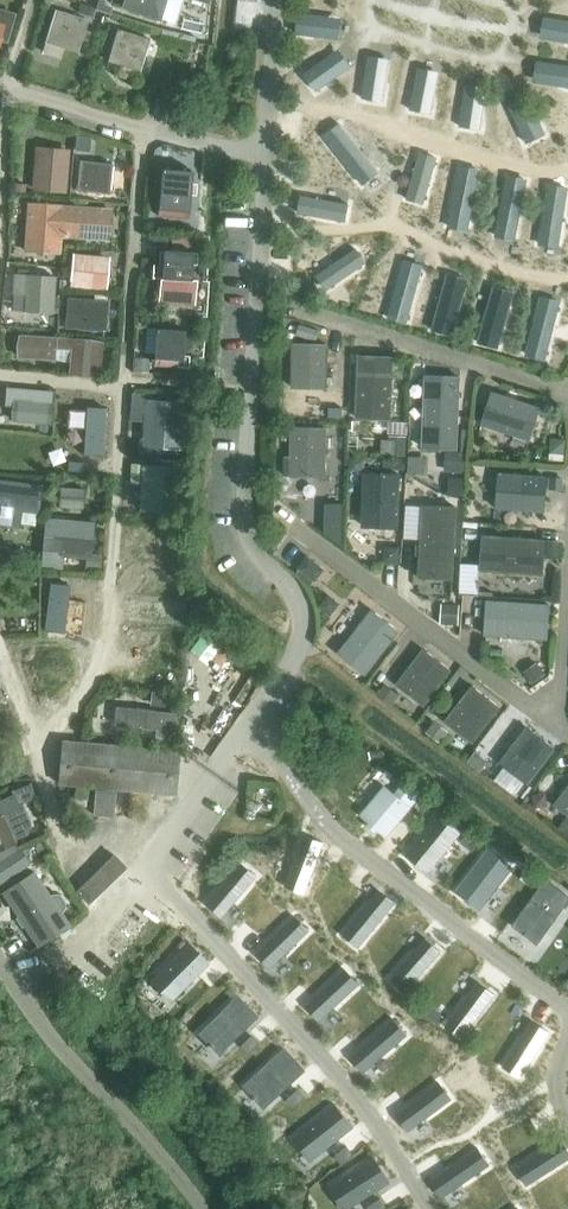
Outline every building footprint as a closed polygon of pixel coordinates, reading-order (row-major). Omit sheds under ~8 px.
[(112,4),(175,23),(182,0),(113,0),(112,4)] [(81,3),(78,12),(92,17),(95,8),(81,3)] [(8,40),(17,11),(0,6),(0,38),(8,40)] [(55,10),(45,42),(78,52),(88,20),(55,10)] [(299,14),(296,34),(312,36),(312,33),(329,35),(331,21),(313,19),(314,16),(299,14)] [(551,37),(567,40),(567,25),(554,23),(551,37)] [(117,29),(108,61),(140,71),(151,39),(117,29)] [(317,67),(304,75),(316,92),(329,82),(327,80),(341,70),(333,58),(318,69),(317,67)] [(544,81),(563,84),(562,86),(567,87),(567,67),(564,66),(564,69),(547,66),(544,81)] [(365,84),(363,99),(383,102),(385,87),(383,86),(385,69),(371,67),(368,85),(365,84)] [(414,96),(411,111),(431,115),(434,99),(431,99),(435,81),(420,78),(417,96),(414,96)] [(463,113),(461,127),(481,130),(483,115),(480,114),(483,97),(468,95),(466,113),(463,113)] [(529,106),(515,113),(524,130),(521,131),(528,144),(546,135),(539,121),(536,122),(529,106)] [(331,133),(325,138),(362,184),(378,172),(341,125),(338,128),(335,127),(332,130),(331,133)] [(76,135),(75,150),(90,152),(92,139),(92,137),(83,136),(76,135)] [(35,147),(32,189),(64,192),(67,150),(35,147)] [(420,154),(407,199),(424,204),(437,159),(420,154)] [(79,175),(77,191),(108,194),(110,178),(92,176),(93,164),(81,164),(79,175)] [(161,168),(157,216),(187,219),(191,171),(161,168)] [(460,168),(448,226),(468,230),(480,172),(476,171),(474,169),(470,168),(468,169),(460,168)] [(508,177),(496,235),(516,240),(528,181),(523,180),(522,178),(517,177),(515,179),(508,177)] [(16,183),(16,190),(26,191),(27,184),(16,183)] [(539,244),(559,247),(567,193),(567,190),(564,189),(563,187),(558,186),(556,188),(548,186),(539,244)] [(302,196),(299,214),(345,222),(348,205),(302,196)] [(29,204),(25,251),(59,253),(60,237),(62,206),(29,204)] [(62,206),(60,237),(109,241),(112,210),(62,206)] [(153,233),(153,245),(167,246),(167,234),(153,233)] [(356,249),(318,276),(327,290),(366,264),(356,249)] [(156,263),(156,278),(162,278),(160,301),(194,303),(196,280),(191,280),(193,251),(163,250),(162,264),(156,263)] [(73,254),(70,285),(103,288),(106,257),(73,254)] [(404,262),(388,317),(392,319),(393,321),(398,322),(400,321),(408,323),(424,267),(404,262)] [(13,275),(11,292),(24,293),(23,311),(51,313),(54,277),(13,275)] [(448,275),(433,330),(453,336),(468,280),(448,275)] [(494,288),(479,343),(498,348),(514,293),(494,288)] [(68,298),(66,328),(105,330),(107,301),(68,298)] [(541,298),(526,354),(531,355),(532,357),(536,358),(539,357),(546,359),(561,303),(541,298)] [(301,325),(297,336),(317,342),(320,331),(301,325)] [(147,328),(145,351),(155,352),(155,358),(183,360),(185,330),(147,328)] [(18,335),(17,357),(54,360),(55,348),(56,338),(18,335)] [(328,343),(292,343),(292,389),(327,389),(328,343)] [(62,344),(60,366),(95,369),(96,345),(62,344)] [(360,354),(356,419),(392,421),(395,356),(360,354)] [(135,359),(134,372),(148,373),(149,360),(135,359)] [(426,374),(422,449),(458,451),(462,376),(426,374)] [(7,387),(6,405),(14,405),(12,421),(47,424),(51,424),(54,391),(7,387)] [(493,391),(482,425),(530,441),(542,406),(493,391)] [(132,393),(131,420),(141,421),(143,394),(132,393)] [(99,420),(99,398),(63,397),(62,419),(99,420)] [(145,400),(143,447),(185,449),(188,402),(145,400)] [(331,408),(331,418),(344,418),(345,409),(331,408)] [(292,427),(291,478),(326,478),(327,428),(292,427)] [(391,437),(390,457),(408,458),(409,438),(391,437)] [(553,443),(553,452),(566,453),(567,439),(559,439),(553,443)] [(55,443),(53,464),(87,467),(89,446),(55,443)] [(450,454),(449,472),(463,473),(464,455),(450,454)] [(352,459),(352,472),(360,472),(365,468),(365,459),(352,459)] [(131,465),(129,483),(141,483),(139,511),(173,513),(176,468),(131,465)] [(364,472),(363,528),(400,529),(402,473),(364,472)] [(498,473),(495,508),(546,512),(548,476),(498,473)] [(552,477),(551,490),(565,491),(565,478),(552,477)] [(8,481),(5,508),(35,510),(38,484),(8,481)] [(60,487),(59,507),(83,509),(85,489),(60,487)] [(328,504),(327,533),(344,546),(345,505),(328,504)] [(423,505),(420,578),(455,580),(458,506),(423,505)] [(45,519),(41,567),(60,570),(61,556),(85,559),(90,550),(91,524),(45,519)] [(484,534),(481,570),(544,576),(547,539),(484,534)] [(548,540),(546,557),(559,558),(560,540),(548,540)] [(87,555),(86,569),(104,570),(105,556),(87,555)] [(301,569),(298,574),(313,585),(316,580),(317,581),(322,575),(322,566),(309,557),(300,568),(301,569)] [(54,632),(74,633),(77,578),(57,577),(54,632)] [(487,601),(485,636),(549,640),(551,604),(487,601)] [(444,603),(443,624),(460,625),(461,604),(444,603)] [(373,608),(337,653),(366,676),(402,630),(373,608)] [(424,649),(396,685),(425,706),(452,670),(424,649)] [(539,663),(526,672),(534,684),(548,674),(539,663)] [(386,685),(379,695),(394,706),(401,696),(386,685)] [(472,686),(446,722),(476,743),(501,707),(472,686)] [(153,690),(151,704),(167,706),(169,692),(153,690)] [(118,705),(115,724),(120,725),(122,725),(173,731),(176,731),(178,712),(118,705)] [(436,722),(428,732),(442,743),(450,732),(436,722)] [(528,727),(501,762),(529,783),(556,748),(528,727)] [(63,741),(59,784),(174,794),(178,751),(63,741)] [(476,752),(468,762),(481,772),(489,762),(476,752)] [(385,787),(362,815),(371,822),(369,825),(376,832),(379,829),(388,836),(411,808),(421,795),(406,782),(395,795),(385,787)] [(29,785),(11,792),(13,795),(18,808),(22,806),(36,800),(29,785)] [(555,804),(567,814),(567,787),(555,804)] [(97,788),(94,814),(115,816),(117,790),(97,788)] [(0,800),(0,849),(15,842),(13,838),(26,833),(29,824),(22,806),(18,808),(13,795),(0,800)] [(440,813),(406,855),(418,865),(419,862),(430,871),(463,831),(440,813)] [(560,828),(567,834),(567,817),(560,828)] [(468,835),(462,842),(473,852),(479,844),(468,835)] [(305,836),(286,887),(305,894),(324,843),(305,836)] [(19,850),(3,860),(12,873),(27,863),(19,850)] [(489,850),(457,891),(466,898),(465,900),(470,904),(471,902),(480,909),(513,867),(489,850)] [(241,863),(206,905),(222,918),(257,877),(241,863)] [(530,868),(522,879),(529,884),(538,873),(530,868)] [(34,872),(3,892),(38,946),(69,925),(34,872)] [(267,898),(278,885),(267,876),(256,888),(267,898)] [(346,929),(359,913),(348,905),(359,891),(345,880),(322,910),(346,929)] [(515,924),(539,941),(567,901),(567,897),(546,881),(515,924)] [(379,891),(343,935),(359,948),(395,904),(379,891)] [(295,916),(256,954),(270,969),(309,931),(295,916)] [(426,938),(390,979),(405,993),(442,952),(426,938)] [(188,942),(150,980),(171,1001),(209,963),(188,942)] [(448,1011),(481,968),(464,955),(431,998),(448,1011)] [(345,969),(305,1007),(320,1022),(359,985),(345,969)] [(479,982),(446,1025),(463,1038),(495,995),(479,982)] [(238,995),(200,1032),(220,1054),(259,1016),(238,995)] [(342,1031),(360,1016),(348,1003),(330,1018),(342,1031)] [(431,1008),(425,1015),(436,1024),(442,1016),(431,1008)] [(394,1019),(351,1057),(364,1072),(408,1035),(394,1019)] [(532,1021),(503,1067),(521,1078),(550,1032),(532,1021)] [(253,1037),(243,1046),(249,1053),(260,1043),(253,1037)] [(285,1049),(244,1087),(258,1101),(259,1100),(266,1106),(305,1070),(285,1049)] [(439,1083),(396,1115),(408,1132),(452,1100),(439,1083)] [(299,1090),(288,1100),(295,1107),(305,1097),(299,1090)] [(336,1105),(293,1138),(303,1150),(305,1148),(314,1159),(354,1128),(336,1105)] [(516,1168),(527,1186),(567,1160),(567,1148),(562,1139),(516,1168)] [(347,1147),(336,1156),(342,1163),(353,1154),(347,1147)] [(478,1148),(431,1180),(443,1197),(490,1165),(478,1148)] [(330,1187),(344,1208),(350,1208),(391,1182),(375,1158),(330,1187)] [(460,1198),(466,1208),(479,1208),(485,1206),(476,1189),(460,1198)] [(368,1208),(369,1208),(385,1208),(386,1208),(381,1200),(368,1208)]
